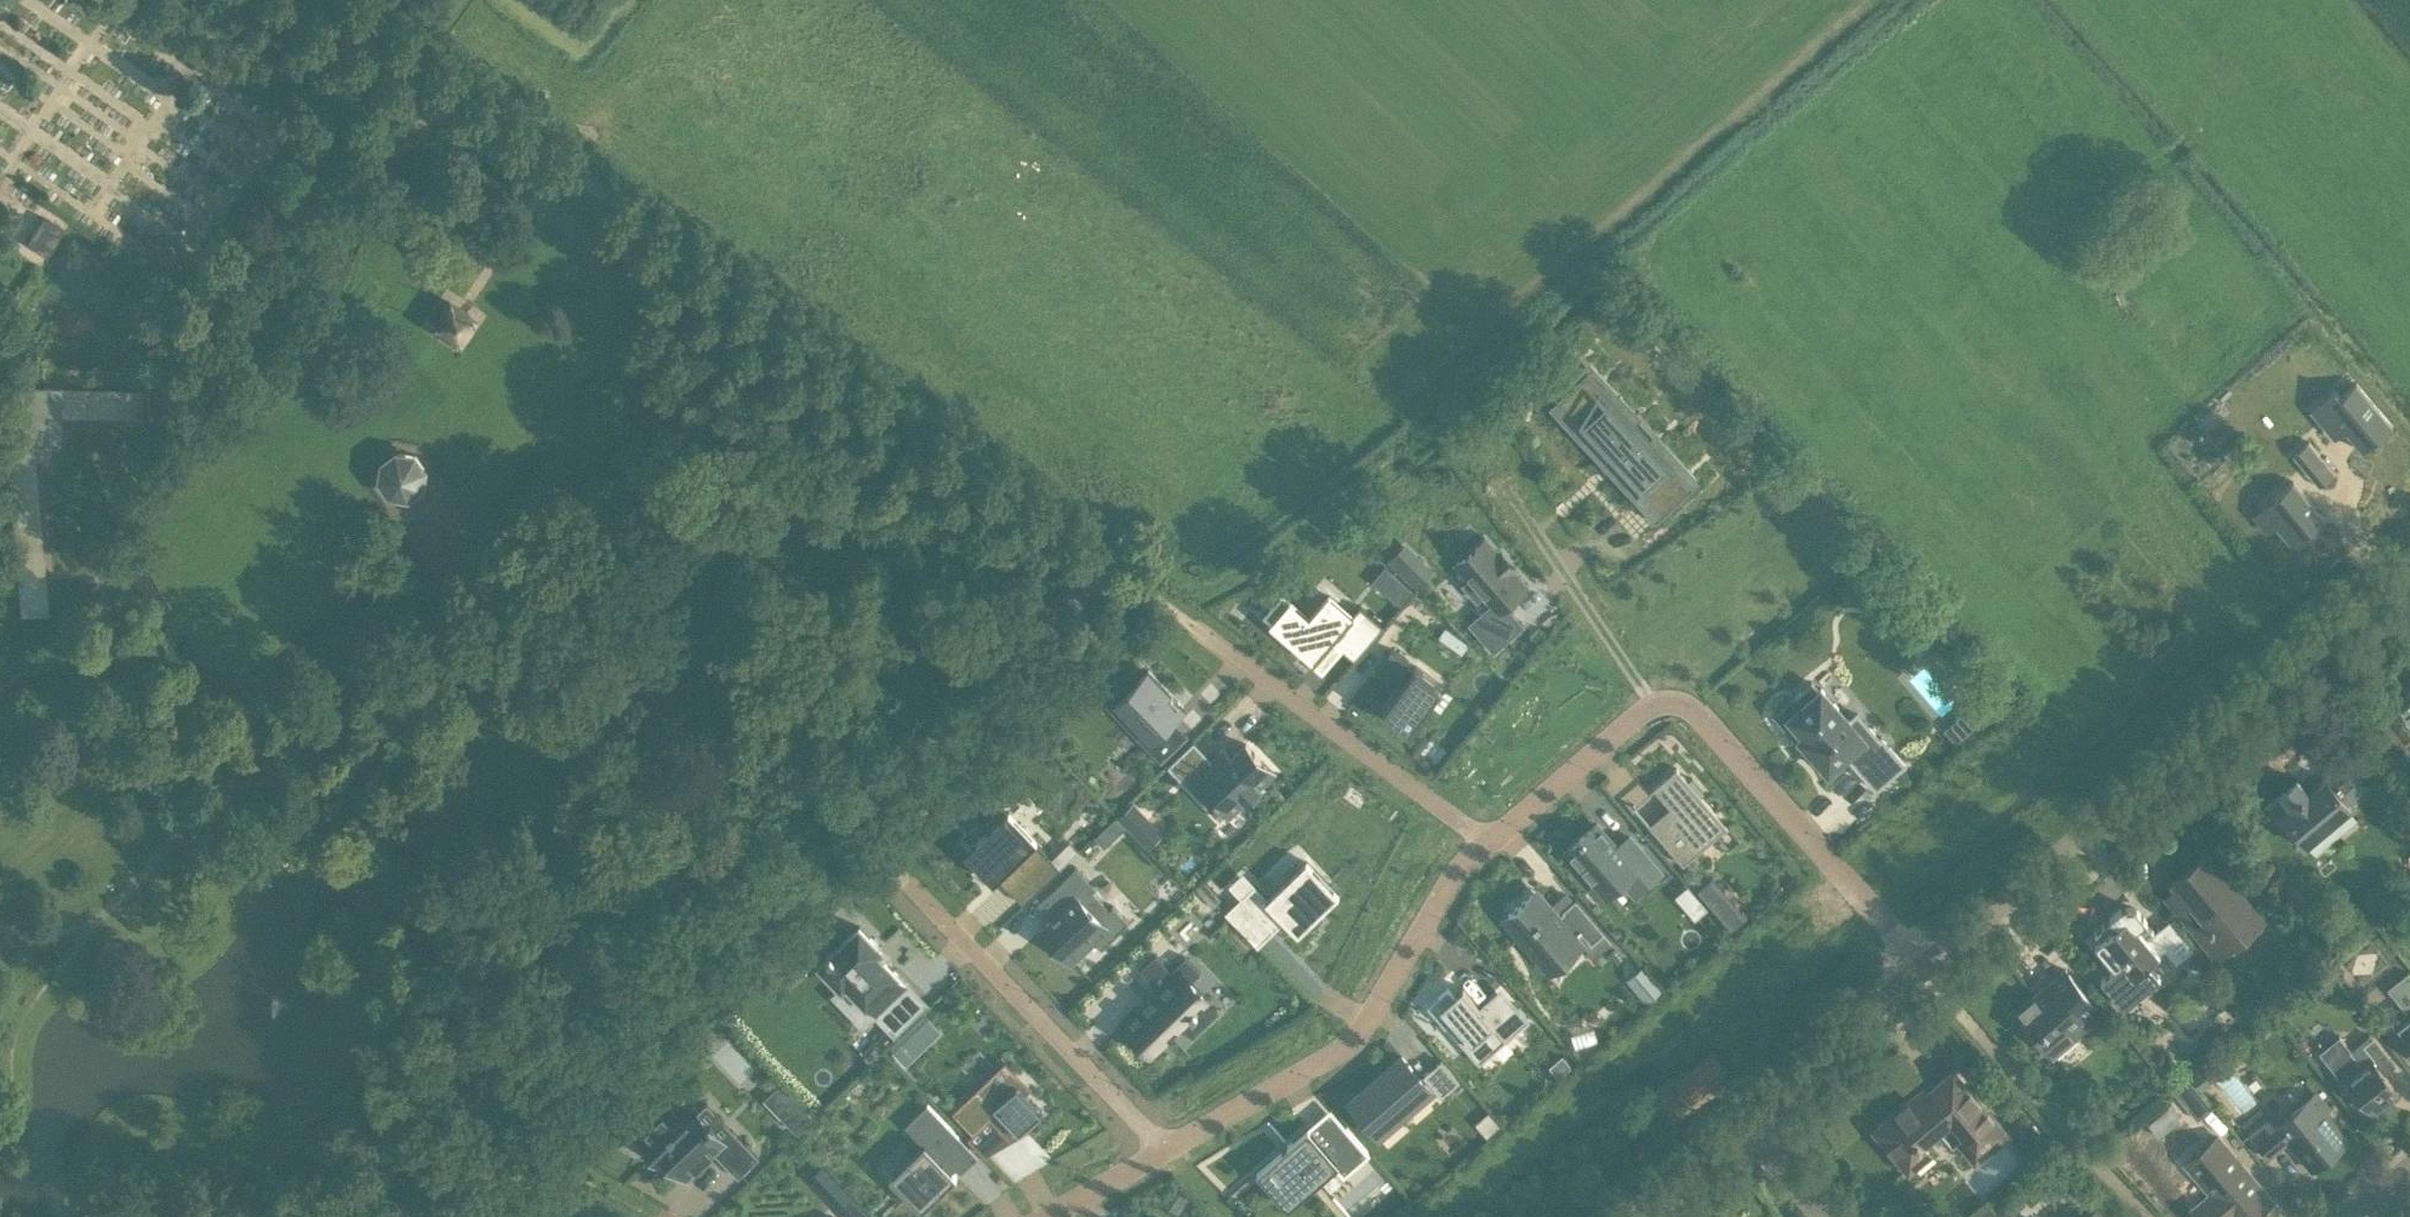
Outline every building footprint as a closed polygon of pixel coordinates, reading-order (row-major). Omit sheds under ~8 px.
[(64,229),(43,216),(25,242),(41,253),(46,256),(64,229)] [(2120,290),(2114,296),(2122,305),(2128,299),(2120,290)] [(447,295),(428,326),(459,346),(479,315),(464,306),(447,295)] [(1588,370),(1548,406),(1604,467),(1613,459),(1621,468),(1630,459),(1635,466),(1631,470),(1644,485),(1649,480),(1654,486),(1637,502),(1656,522),(1695,485),(1651,437),(1635,452),(1619,436),(1636,421),(1588,370)] [(29,384),(4,424),(4,459),(6,459),(20,615),(48,612),(34,457),(46,456),(60,433),(61,414),(147,417),(148,388),(63,386),(62,384),(29,384)] [(2336,409),(2318,425),(2340,452),(2345,448),(2364,470),(2394,445),(2358,402),(2342,416),(2336,409)] [(387,447),(370,461),(370,480),(383,496),(405,498),(423,484),(425,466),(410,450),(387,447)] [(2306,456),(2291,468),(2303,483),(2316,498),(2331,486),(2306,456)] [(2290,494),(2261,519),(2292,556),(2322,531),(2290,494)] [(1461,557),(1456,562),(1469,578),(1463,583),(1477,599),(1483,594),(1492,603),(1470,623),(1493,650),(1523,624),(1505,604),(1527,584),(1485,537),(1461,557)] [(1390,558),(1418,585),(1436,566),(1408,539),(1390,558)] [(1374,578),(1402,601),(1414,587),(1387,563),(1374,578)] [(1283,593),(1268,610),(1283,623),(1279,628),(1304,650),(1314,658),(1313,659),(1314,660),(1333,639),(1355,659),(1384,625),(1360,605),(1352,614),(1329,594),(1310,617),(1299,607),(1283,593)] [(1409,660),(1408,659),(1394,648),(1393,648),(1392,648),(1391,649),(1376,669),(1375,670),(1375,671),(1375,672),(1376,673),(1391,683),(1392,684),(1393,683),(1394,682),(1399,686),(1384,707),(1383,708),(1383,709),(1384,710),(1407,727),(1408,728),(1409,728),(1410,727),(1441,686),(1441,685),(1441,684),(1441,683),(1440,682),(1417,665),(1416,665),(1415,665),(1414,666),(1413,667),(1408,664),(1409,662),(1409,661),(1409,660)] [(1135,683),(1115,702),(1167,755),(1187,736),(1186,735),(1183,738),(1167,722),(1182,707),(1147,671),(1136,682),(1131,677),(1130,678),(1135,683)] [(1806,731),(1801,735),(1831,768),(1849,752),(1879,786),(1907,761),(1884,734),(1882,736),(1859,710),(1851,717),(1823,685),(1821,687),(1814,678),(1796,694),(1804,702),(1791,714),(1806,731)] [(2395,699),(2409,717),(2409,686),(2395,699)] [(1194,740),(1168,764),(1203,801),(1210,794),(1214,798),(1213,799),(1216,802),(1217,801),(1229,813),(1246,797),(1247,798),(1248,797),(1246,795),(1256,786),(1258,788),(1259,787),(1258,786),(1273,771),(1246,743),(1228,760),(1221,753),(1214,761),(1194,740)] [(2288,803),(2277,811),(2305,844),(2352,805),(2348,800),(2372,780),(2349,753),(2307,789),(2297,778),(2279,793),(2288,803)] [(1652,825),(1651,826),(1683,864),(1726,827),(1727,828),(1728,827),(1701,795),(1705,792),(1692,777),(1688,780),(1677,767),(1653,787),(1654,788),(1656,787),(1674,808),(1653,826),(1652,825)] [(1119,814),(1150,845),(1167,830),(1136,798),(1119,814)] [(1028,871),(1047,852),(998,801),(978,820),(988,830),(970,847),(998,876),(1016,859),(1028,871)] [(1634,869),(1646,883),(1660,870),(1630,836),(1617,847),(1597,823),(1567,848),(1606,893),(1634,869)] [(880,844),(887,852),(893,846),(886,838),(880,844)] [(2179,885),(2165,897),(2215,957),(2261,919),(2206,851),(2173,878),(2179,885)] [(877,862),(869,854),(863,860),(870,868),(871,868),(877,862)] [(1255,883),(1233,904),(1244,916),(1253,908),(1273,930),(1286,918),(1298,931),(1339,892),(1307,859),(1268,897),(1255,883)] [(1067,910),(1043,933),(1071,961),(1094,939),(1102,946),(1129,920),(1113,903),(1109,906),(1092,889),(1096,885),(1076,865),(1048,891),(1067,910)] [(1676,895),(1696,917),(1707,907),(1688,885),(1676,895)] [(1512,917),(1507,921),(1532,950),(1536,946),(1550,962),(1554,959),(1579,937),(1578,936),(1582,932),(1591,942),(1590,942),(1598,950),(1602,947),(1596,939),(1604,933),(1610,940),(1612,939),(1576,897),(1562,909),(1564,911),(1559,914),(1551,905),(1546,910),(1531,893),(1509,912),(1512,917)] [(1721,915),(1730,926),(1742,914),(1733,904),(1721,915)] [(2125,904),(2113,914),(2114,915),(2120,922),(2098,941),(2117,964),(2104,975),(2126,1001),(2149,981),(2147,978),(2155,972),(2147,963),(2164,948),(2176,962),(2194,947),(2169,918),(2155,930),(2147,937),(2138,926),(2145,920),(2146,921),(2147,920),(2136,908),(2134,906),(2131,905),(2128,905),(2125,904)] [(882,948),(860,925),(832,951),(831,951),(827,955),(828,955),(820,963),(842,986),(846,982),(876,1013),(907,983),(877,952),(882,948)] [(1207,997),(1191,980),(1201,971),(1185,955),(1171,969),(1156,953),(1140,968),(1159,988),(1124,1022),(1151,1050),(1207,997)] [(1661,988),(1642,966),(1629,977),(1648,999),(1661,988)] [(2043,987),(2015,1010),(2051,1053),(2078,1031),(2104,1011),(2070,971),(2054,984),(2057,988),(2049,995),(2043,987)] [(2387,988),(2396,1000),(2407,1014),(2392,1025),(2409,1047),(2409,974),(2408,971),(2387,988)] [(1499,1033),(1505,1040),(1529,1020),(1514,1002),(1508,1008),(1494,992),(1478,1006),(1463,988),(1454,996),(1447,988),(1427,1006),(1444,1026),(1452,1019),(1461,1030),(1455,1035),(1472,1056),(1499,1033)] [(895,1048),(908,1062),(944,1027),(931,1013),(895,1048)] [(2339,1034),(2318,1052),(2344,1083),(2348,1079),(2374,1112),(2398,1092),(2379,1068),(2391,1059),(2371,1034),(2351,1049),(2339,1034)] [(1713,1049),(1675,1081),(1692,1101),(1730,1070),(1713,1049)] [(1550,1065),(1559,1075),(1572,1064),(1562,1054),(1550,1065)] [(1402,1055),(1351,1100),(1372,1125),(1398,1104),(1405,1112),(1435,1086),(1442,1094),(1459,1080),(1442,1060),(1425,1074),(1427,1077),(1424,1081),(1402,1055)] [(2206,1062),(2190,1076),(2202,1090),(2218,1075),(2206,1062)] [(1914,1095),(1876,1126),(1909,1166),(1930,1148),(1919,1136),(1936,1122),(1953,1143),(1961,1137),(1976,1154),(2004,1130),(2029,1161),(2049,1144),(2024,1113),(2005,1128),(1987,1106),(1992,1101),(1980,1087),(1975,1091),(1955,1068),(1917,1100),(1914,1095)] [(990,1117),(999,1126),(1006,1119),(1019,1132),(1043,1110),(1026,1093),(1032,1087),(1015,1070),(1000,1085),(997,1081),(984,1092),(981,1089),(965,1105),(962,1102),(952,1111),(973,1133),(990,1117)] [(2186,1075),(2171,1088),(2197,1118),(2212,1105),(2186,1075)] [(765,1096),(795,1128),(813,1111),(783,1079),(765,1096)] [(2270,1116),(2249,1134),(2269,1158),(2289,1141),(2312,1168),(2349,1138),(2326,1110),(2331,1106),(2318,1090),(2276,1124),(2270,1116)] [(924,1143),(891,1176),(922,1209),(957,1175),(938,1156),(959,1135),(928,1103),(926,1104),(936,1115),(916,1135),(924,1143)] [(715,1126),(711,1122),(709,1124),(698,1112),(686,1123),(669,1105),(638,1134),(658,1155),(663,1150),(688,1175),(713,1151),(739,1177),(760,1157),(733,1129),(723,1138),(713,1128),(715,1126)] [(1475,1122),(1487,1136),(1500,1124),(1488,1110),(1475,1122)] [(1308,1127),(1256,1169),(1284,1203),(1333,1163),(1343,1176),(1369,1153),(1347,1128),(1324,1146),(1308,1127)] [(2187,1161),(2214,1194),(2196,1209),(2203,1216),(2232,1216),(2233,1216),(2237,1216),(2266,1193),(2218,1135),(2187,1161)] [(811,1174),(853,1216),(863,1216),(871,1209),(825,1161),(811,1174)] [(1520,1193),(1501,1209),(1506,1215),(1525,1199),(1520,1193)] [(1972,1216),(2002,1216),(2004,1215),(1991,1201),(1972,1216)] [(2085,1216),(2105,1216),(2097,1207),(2085,1216)]
